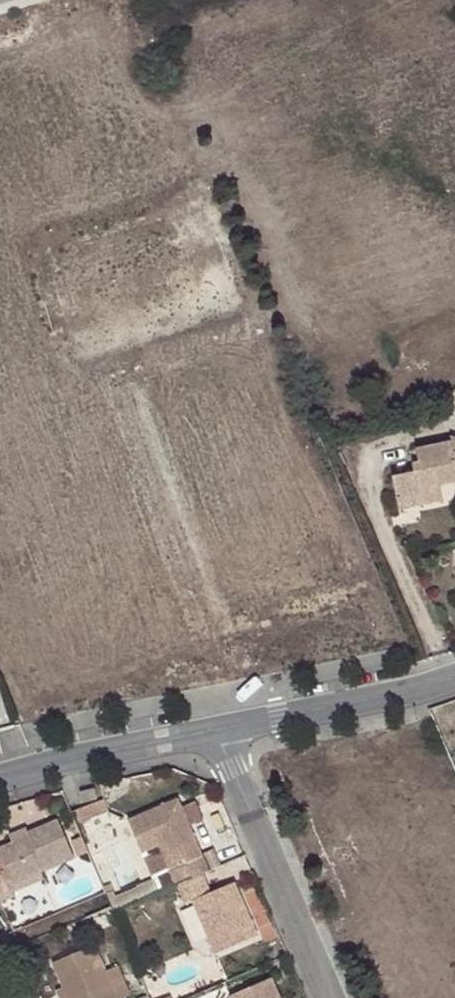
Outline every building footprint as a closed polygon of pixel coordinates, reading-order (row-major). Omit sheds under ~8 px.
[(439,440),(443,451),(454,453),(454,437),(438,435),(439,440)] [(392,514),(421,504),(417,493),(433,487),(454,481),(454,453),(443,451),(439,440),(403,453),(408,467),(401,469),(405,478),(382,486),(392,514)] [(421,504),(392,514),(394,521),(440,504),(433,487),(417,493),(421,504)] [(96,799),(93,790),(79,793),(82,803),(96,799)] [(203,877),(209,874),(190,828),(182,810),(179,802),(129,823),(143,855),(165,846),(175,871),(170,872),(177,888),(178,888),(203,877)] [(196,804),(182,810),(190,828),(204,822),(196,804)] [(16,898),(13,892),(10,886),(41,873),(74,860),(56,820),(27,833),(28,836),(11,844),(0,848),(0,905),(16,898)] [(8,836),(11,844),(28,836),(27,833),(25,830),(8,836)] [(153,880),(170,872),(175,871),(165,846),(143,855),(153,880)] [(10,886),(13,892),(43,879),(41,873),(10,886)] [(203,877),(178,888),(186,907),(194,904),(216,957),(257,939),(234,886),(211,896),(203,877)] [(106,972),(105,972),(94,947),(52,964),(62,987),(67,997),(117,997),(106,972)] [(117,997),(126,997),(130,996),(117,968),(106,972),(117,997)] [(279,997),(272,981),(230,997),(277,997),(279,997)] [(21,986),(8,989),(11,997),(16,997),(24,996),(21,986)] [(62,987),(56,990),(60,997),(67,997),(62,987)]
